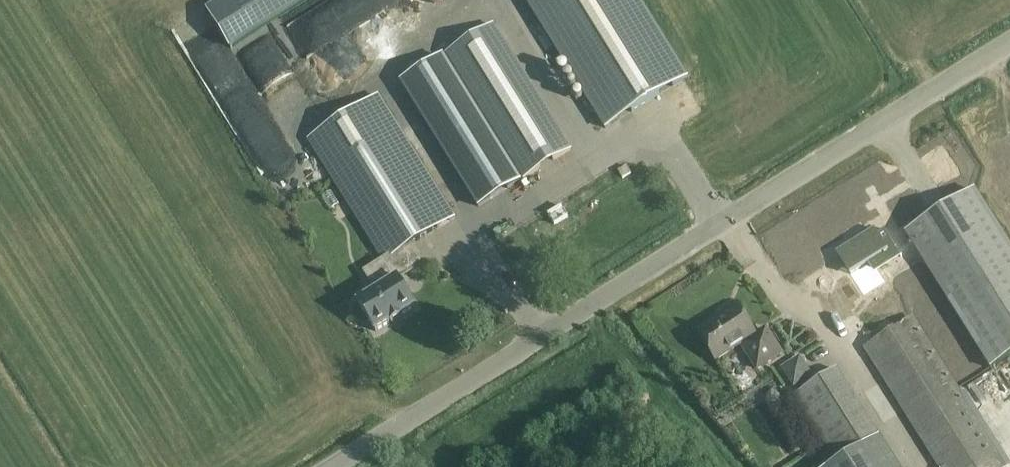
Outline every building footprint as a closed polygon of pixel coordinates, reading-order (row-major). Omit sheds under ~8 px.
[(207,10),(230,47),(307,0),(223,0),(207,10)] [(397,0),(347,0),(290,38),(305,61),(397,0)] [(639,0),(526,0),(605,128),(687,77),(639,0)] [(560,132),(493,24),(446,54),(523,179),(571,150),(560,132)] [(442,57),(401,83),(478,207),(519,181),(442,57)] [(379,96),(308,140),(331,176),(383,261),(392,256),(417,240),(454,217),(402,132),(379,96)] [(975,191),(906,233),(990,367),(1009,355),(1009,248),(975,191)] [(848,245),(835,253),(838,258),(839,257),(850,274),(867,264),(867,265),(871,262),(875,269),(886,262),(899,254),(901,257),(902,257),(885,230),(877,234),(874,229),(867,233),(867,234),(849,246),(848,245)] [(414,311),(396,283),(357,308),(375,336),(414,311)] [(755,335),(738,308),(698,333),(716,361),(740,346),(756,372),(784,355),(767,327),(755,335)] [(864,348),(939,466),(1005,466),(912,318),(864,348)] [(790,362),(780,368),(793,389),(813,375),(806,365),(796,372),(790,362)] [(838,375),(795,402),(834,465),(877,438),(838,375)] [(830,466),(899,466),(880,436),(877,438),(834,465),(830,466)]
